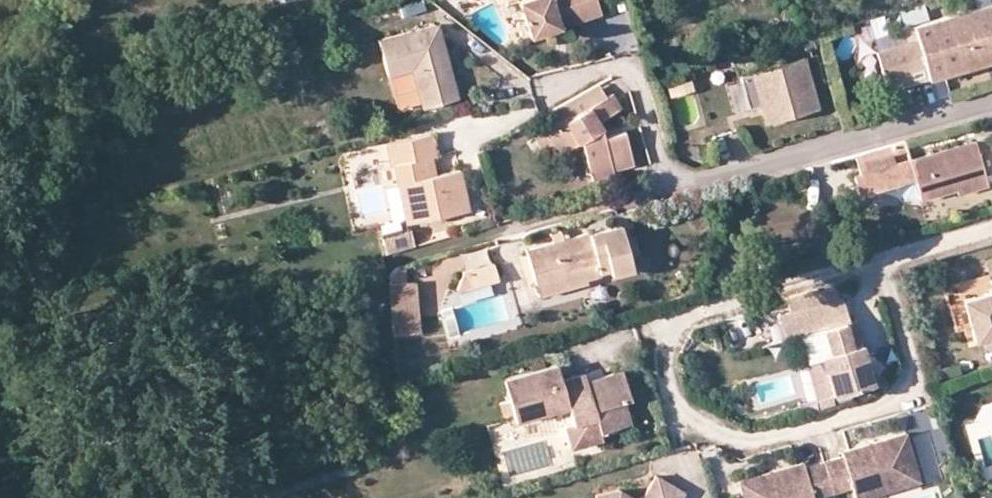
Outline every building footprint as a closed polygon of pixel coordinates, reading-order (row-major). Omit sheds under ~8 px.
[(531,35),(602,11),(598,0),(520,0),(525,17),(531,35)] [(931,77),(989,60),(987,52),(991,51),(991,2),(915,24),(919,37),(878,49),(885,75),(927,63),(931,77)] [(381,37),(390,72),(415,65),(425,103),(458,94),(450,63),(444,64),(438,40),(444,38),(440,23),(381,37)] [(444,64),(450,63),(444,38),(438,40),(444,64)] [(818,105),(804,55),(742,72),(752,105),(762,102),(767,120),(818,105)] [(547,112),(557,127),(600,102),(592,86),(547,112)] [(548,133),(559,152),(583,137),(595,176),(614,171),(613,166),(634,161),(625,130),(605,135),(604,131),(602,125),(599,118),(621,105),(614,93),(600,102),(557,127),(548,133)] [(393,163),(397,162),(410,220),(469,207),(460,169),(438,173),(430,175),(426,156),(435,155),(438,154),(434,133),(389,143),(393,163)] [(548,133),(538,138),(551,157),(559,152),(548,133)] [(863,193),(872,190),(903,182),(898,164),(895,152),(910,148),(908,140),(858,154),(864,173),(858,175),(863,193)] [(988,183),(976,141),(912,160),(917,177),(923,196),(958,186),(960,191),(988,183)] [(435,155),(426,156),(430,175),(438,173),(435,155)] [(912,160),(898,164),(903,182),(917,177),(912,160)] [(634,266),(625,224),(530,248),(531,254),(538,281),(540,285),(568,278),(569,280),(614,269),(614,273),(634,266)] [(419,244),(414,228),(388,236),(392,251),(419,244)] [(531,254),(523,257),(529,284),(538,281),(531,254)] [(466,270),(460,289),(501,279),(496,263),(466,270)] [(540,285),(541,295),(571,287),(569,280),(568,278),(540,285)] [(416,283),(391,285),(396,332),(420,330),(416,283)] [(787,297),(792,312),(820,304),(815,289),(787,297)] [(964,299),(975,337),(991,333),(991,291),(964,299)] [(778,316),(785,339),(800,335),(807,360),(820,356),(831,395),(873,383),(861,343),(852,346),(845,322),(849,321),(842,297),(820,304),(792,312),(778,316)] [(852,346),(861,343),(854,320),(849,321),(845,322),(852,346)] [(820,356),(807,360),(819,398),(831,395),(820,356)] [(503,375),(516,418),(567,403),(570,412),(563,414),(565,422),(594,413),(598,428),(621,421),(629,419),(623,398),(630,395),(623,369),(587,379),(584,372),(562,378),(556,361),(503,375)] [(598,428),(594,413),(565,422),(571,443),(600,434),(598,428)] [(835,492),(853,487),(856,497),(864,497),(921,482),(908,433),(876,442),(878,448),(872,450),(871,444),(844,451),(846,456),(827,461),(835,492)] [(835,492),(827,461),(807,467),(806,462),(779,470),(780,476),(775,477),(773,472),(742,480),(747,497),(817,497),(816,497),(835,492)] [(686,489),(658,473),(643,497),(681,497),(686,489)] [(621,488),(597,493),(599,497),(639,497),(621,488)]
